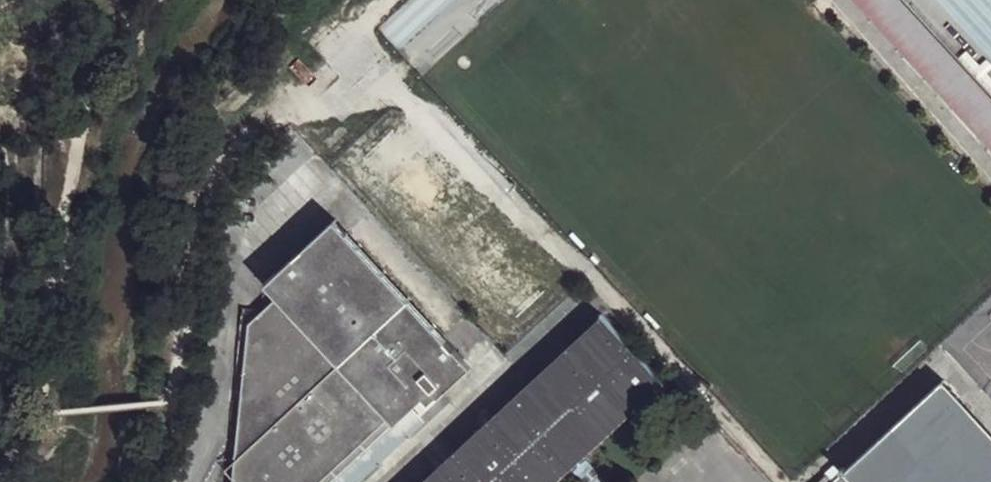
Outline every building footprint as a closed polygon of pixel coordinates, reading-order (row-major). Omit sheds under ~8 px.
[(346,236),(333,221),(292,259),(305,273),(346,236)] [(346,236),(305,273),(292,259),(266,284),(277,298),(249,325),(243,404),(316,481),(328,481),(409,405),(418,396),(424,400),(464,362),(346,236)] [(603,318),(425,481),(550,481),(567,466),(582,453),(660,380),(603,318)] [(471,371),(464,362),(424,400),(430,409),(471,371)] [(953,381),(839,478),(835,481),(990,481),(990,425),(953,381)] [(243,404),(235,481),(316,481),(243,404)] [(409,405),(328,481),(364,481),(426,424),(409,405)] [(582,453),(567,466),(583,481),(609,481),(582,453)] [(833,474),(823,481),(835,481),(839,478),(833,474)]
